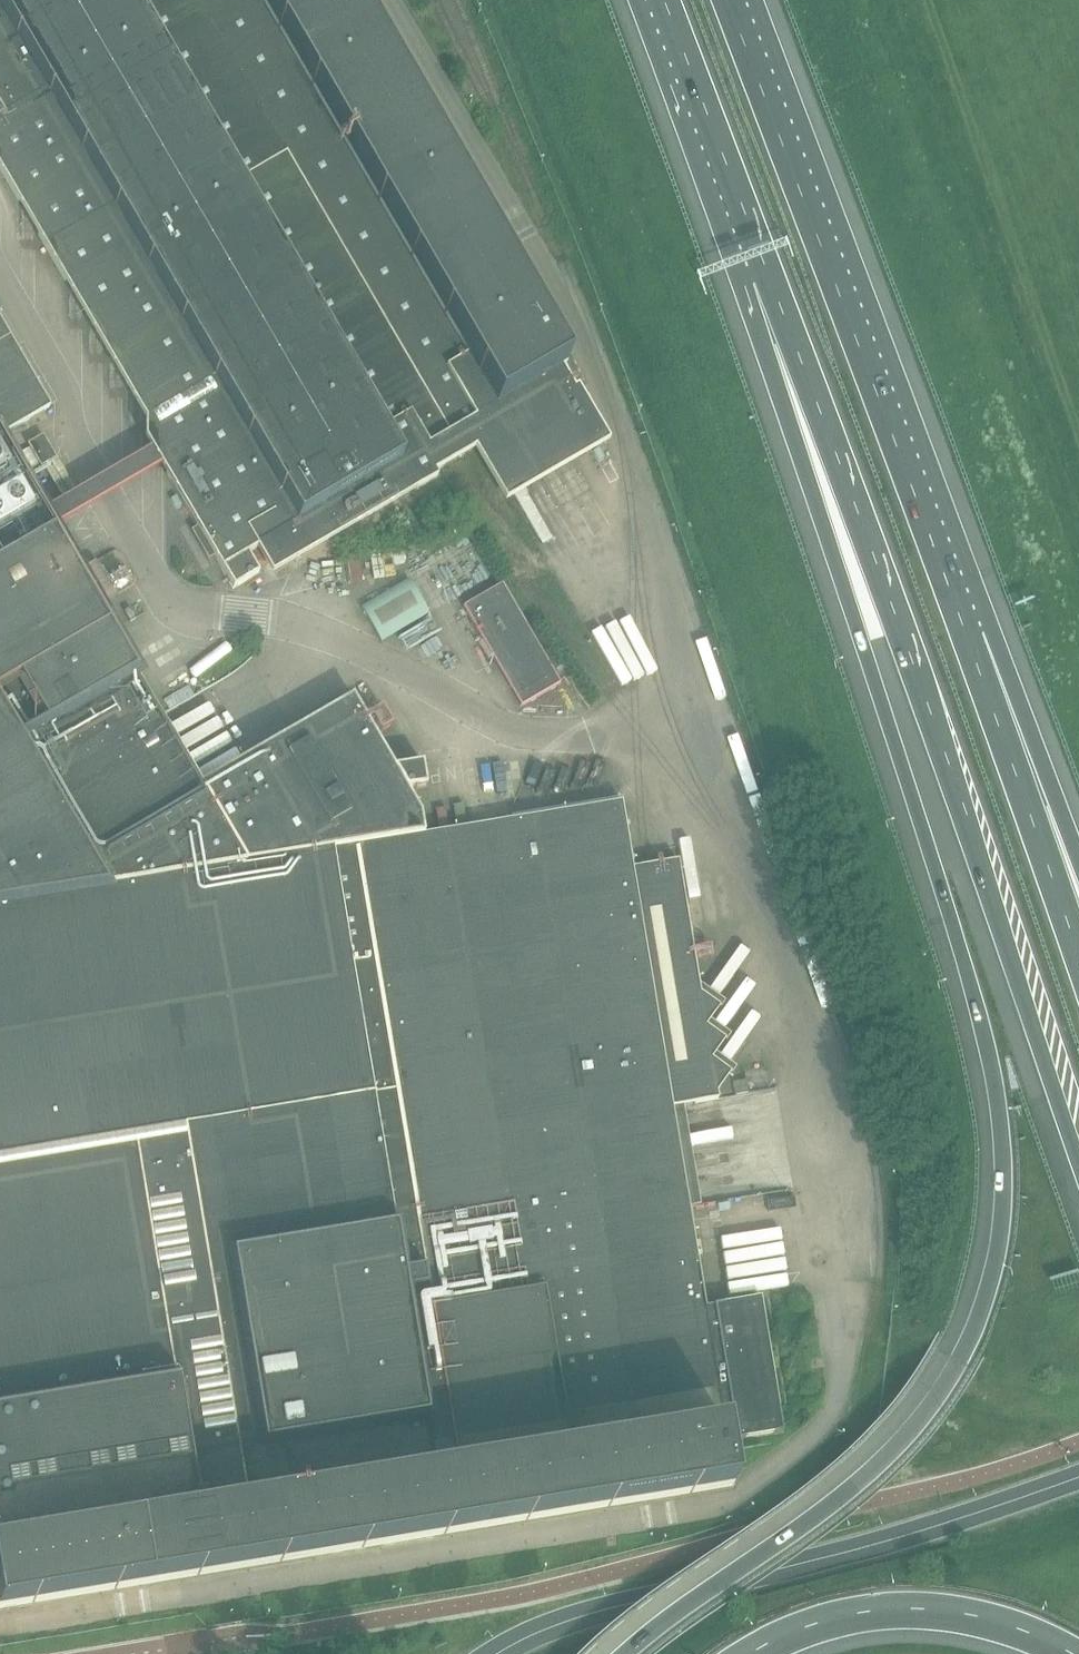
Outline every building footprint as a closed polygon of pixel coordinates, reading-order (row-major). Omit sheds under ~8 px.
[(145,419),(145,438),(221,569),(233,589),(258,574),(246,554),(256,548),(272,574),(416,490),(436,478),(433,472),(421,451),(429,446),(258,152),(229,169),(130,0),(0,0),(0,171),(145,419)] [(229,169),(258,152),(429,446),(421,451),(433,472),(474,447),(503,497),(537,477),(601,440),(606,437),(590,410),(577,387),(573,389),(561,369),(565,366),(352,0),(130,0),(229,169)] [(52,407),(0,318),(0,437),(52,407)] [(394,767),(352,696),(200,785),(0,443),(0,1607),(147,1583),(732,1485),(721,1419),(723,1419),(722,1414),(731,1412),(735,1440),(782,1432),(759,1298),(713,1305),(714,1311),(706,1312),(671,1107),(718,1100),(716,1093),(735,1068),(716,1054),(730,1035),(710,1021),(724,1003),(698,983),(678,861),(632,869),(620,802),(424,834),(421,813),(407,790),(426,786),(422,763),(394,767)] [(90,546),(74,557),(92,583),(108,571),(90,546)] [(606,631),(573,578),(559,586),(592,639),(606,631)] [(411,579),(360,609),(379,643),(432,613),(411,579)] [(506,589),(466,612),(510,688),(521,707),(560,684),(550,665),(506,589)] [(713,988),(745,945),(731,935),(699,978),(713,988)]
